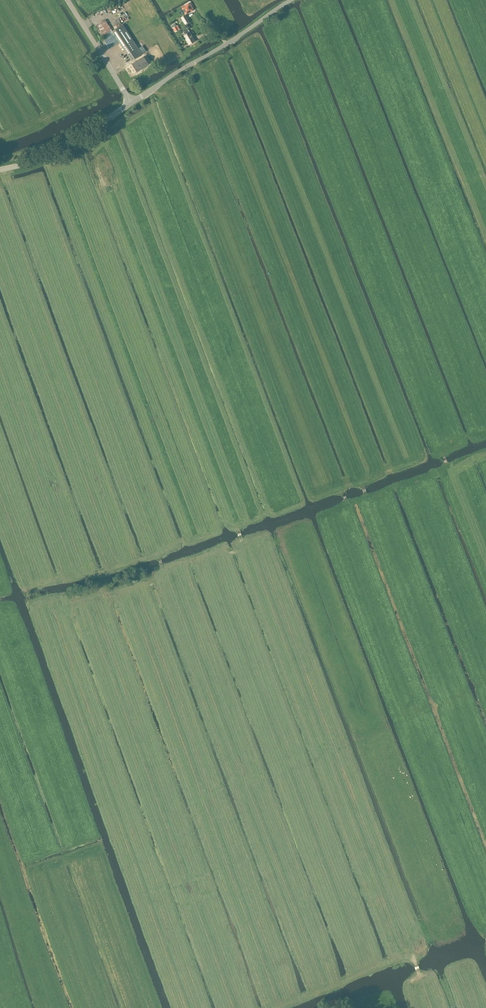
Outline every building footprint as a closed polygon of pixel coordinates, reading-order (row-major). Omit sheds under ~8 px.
[(193,9),(190,4),(188,4),(182,8),(186,14),(192,11),(192,10),(193,9)] [(181,17),(184,23),(189,21),(185,15),(181,17)] [(105,42),(110,48),(119,42),(112,31),(105,20),(96,26),(106,41),(105,42)] [(112,31),(119,42),(132,60),(142,53),(127,31),(129,29),(125,23),(112,31)] [(184,31),(185,34),(184,35),(189,44),(195,40),(188,28),(184,31)] [(137,71),(148,64),(144,57),(133,64),(137,71)]
